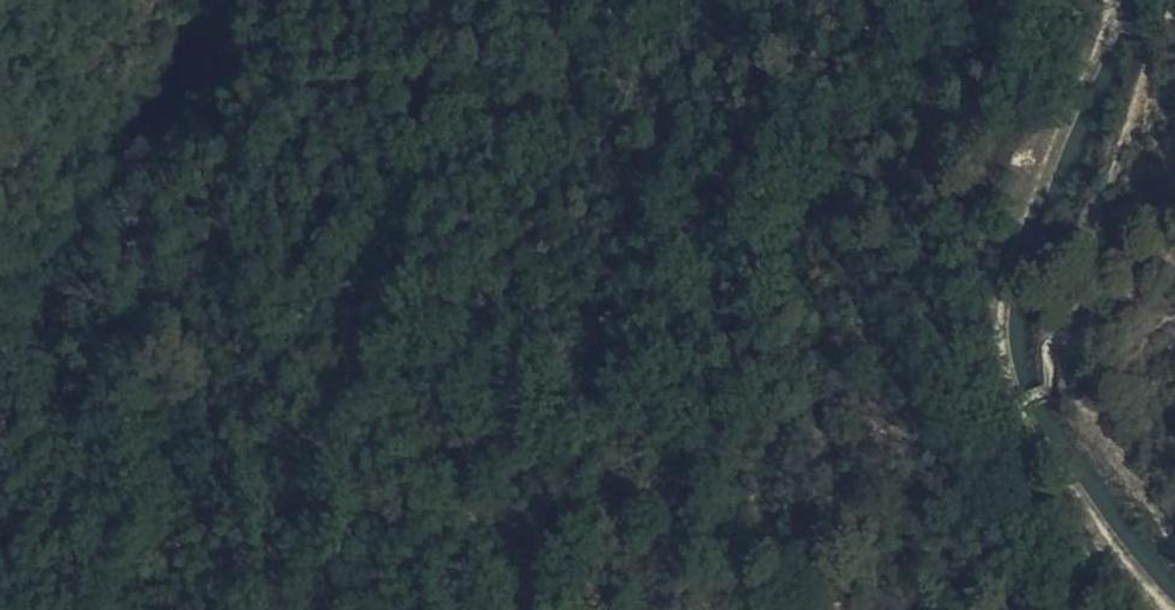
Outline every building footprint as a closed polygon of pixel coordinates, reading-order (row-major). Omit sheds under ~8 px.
[(951,398),(942,386),(939,389),(929,403),(941,413),(951,398)]
